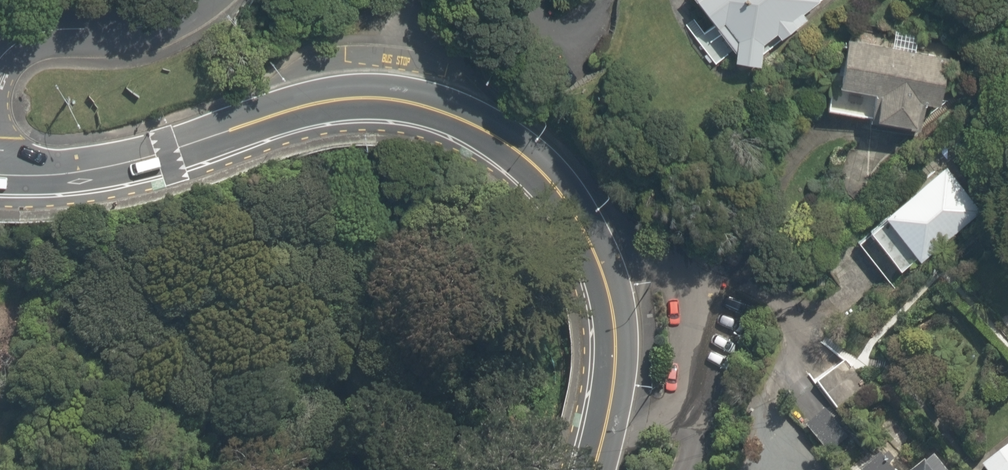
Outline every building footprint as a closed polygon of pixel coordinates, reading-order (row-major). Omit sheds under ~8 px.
[(723,49),(721,64),(752,64),(756,44),(769,33),(774,40),(800,18),(796,14),(813,0),(684,0),(723,49)] [(924,56),(836,40),(829,81),(822,80),(817,110),(905,126),(908,106),(925,109),(931,72),(921,70),(924,56)] [(870,215),(875,222),(861,233),(891,274),(906,263),(975,212),(940,164),(870,215)] [(812,382),(827,401),(797,425),(825,458),(854,433),(839,415),(868,391),(841,358),(812,382)] [(1004,439),(968,468),(969,469),(1007,469),(1007,444),(1004,439)] [(875,453),(854,469),(889,469),(875,453)] [(912,461),(901,469),(939,469),(926,456),(915,465),(912,461)]
